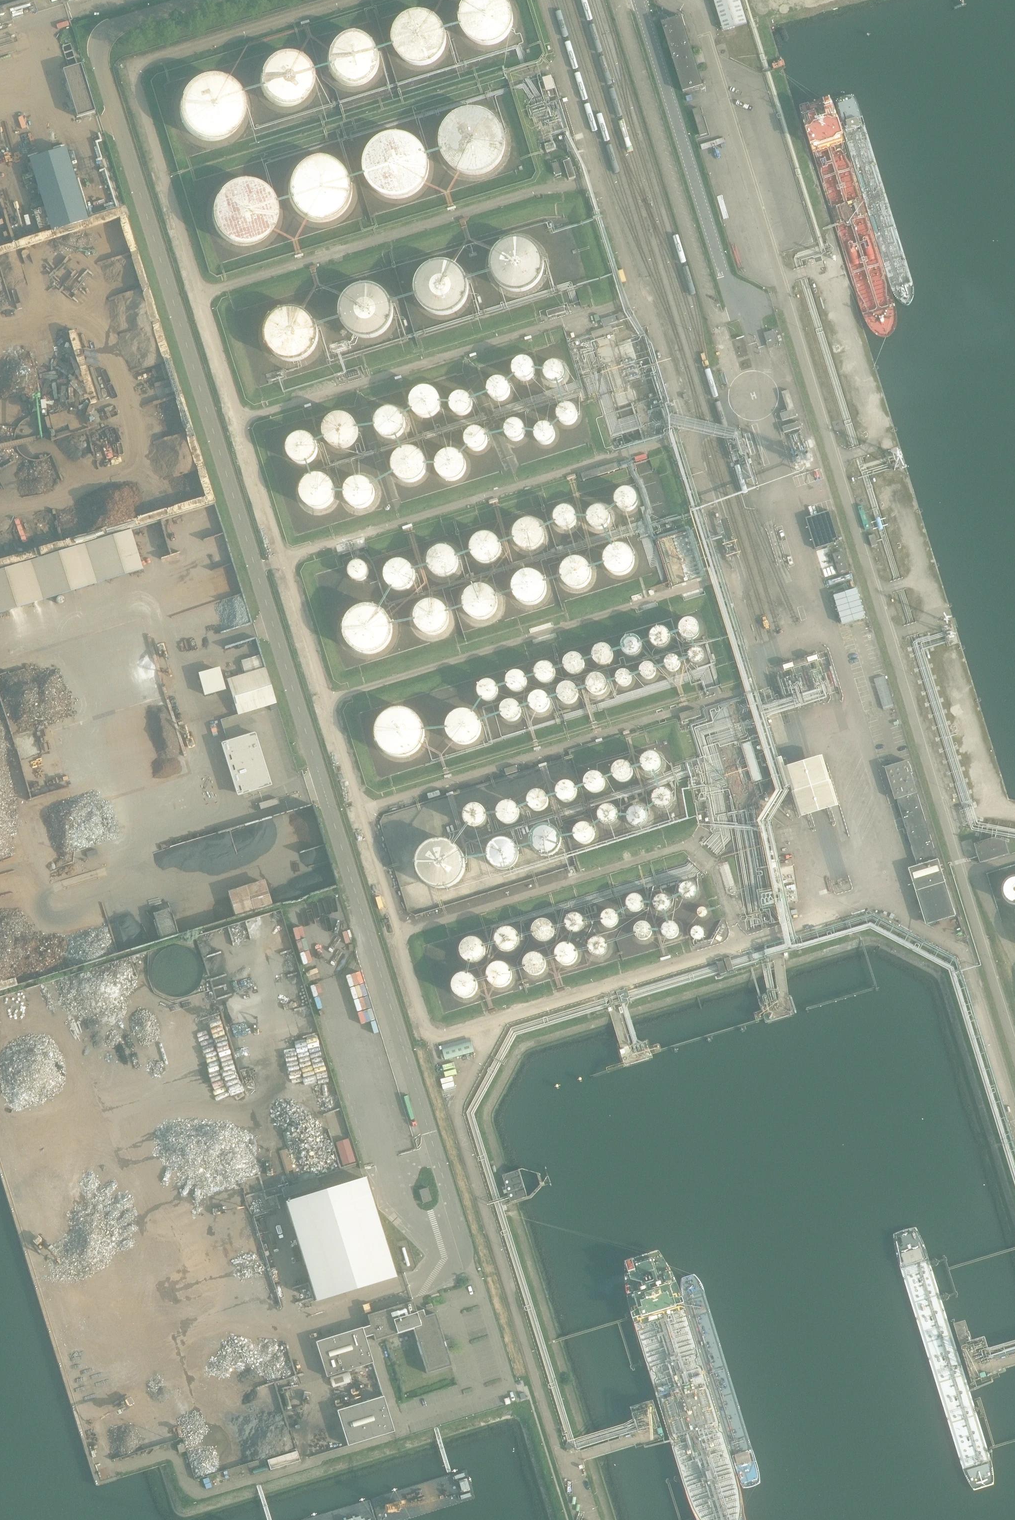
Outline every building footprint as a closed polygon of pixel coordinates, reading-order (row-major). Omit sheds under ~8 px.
[(513,15),(512,10),(511,5),(509,1),(508,0),(465,0),(464,1),(462,6),(461,10),(460,15),(461,20),(462,25),(464,29),(467,33),(471,36),(475,39),(479,40),(484,41),(489,41),(494,40),(498,39),(502,36),(506,33),(509,29),(511,24),(512,20),(513,15)] [(740,0),(714,0),(723,31),(747,24),(740,0)] [(450,41),(451,35),(450,30),(449,25),(446,21),(443,17),(439,13),(435,11),(430,9),(425,8),(420,8),(415,10),(410,12),(406,15),(402,19),(399,23),(397,28),(396,33),(396,38),(397,43),(399,48),(402,52),(406,56),(410,59),(415,61),(420,62),(425,63),(430,62),(435,60),(439,58),(443,54),(447,50),(449,45),(450,41)] [(661,22),(682,92),(703,86),(681,16),(661,22)] [(381,61),(381,56),(381,51),(379,46),(377,42),(374,38),(370,35),(366,32),(361,30),(356,29),(351,29),(346,30),(342,32),(337,35),(334,38),(331,42),(328,47),(327,52),(327,57),(327,62),(329,66),(331,71),(334,75),(338,78),(342,81),(347,83),(352,84),(357,84),(362,83),(366,81),(371,78),(374,75),(377,71),(380,66),(381,61)] [(0,43),(0,62),(34,51),(30,40),(36,38),(34,32),(0,43)] [(314,81),(314,76),(314,71),(312,66),(310,62),(306,58),(303,54),(298,52),(293,50),(288,49),(283,49),(278,50),(273,52),(269,55),(265,59),(262,63),(260,68),(259,73),(259,78),(259,83),(261,88),(263,92),(266,96),(270,100),(275,102),(279,104),(285,105),(290,105),(295,103),(299,101),(304,99),(307,95),(310,91),(313,86),(314,81)] [(80,65),(62,70),(76,117),(95,112),(80,65)] [(244,110),(244,104),(244,99),(242,94),(239,89),(236,84),(232,80),(228,77),(223,75),(217,74),(212,73),(206,74),(201,75),(196,77),(191,80),(187,84),(184,89),(181,93),(180,99),(179,104),(179,110),(180,115),(183,120),(185,125),(189,129),(193,133),(198,135),(203,137),(209,138),(214,138),(220,137),(225,135),(230,133),(234,129),(238,125),(241,120),(243,115),(244,110)] [(546,89),(555,88),(553,75),(544,77),(546,89)] [(546,104),(555,132),(565,129),(557,101),(546,104)] [(506,145),(506,139),(506,133),(504,128),(501,122),(498,118),(493,114),(488,111),(482,108),(477,107),(471,107),(465,109),(459,111),(454,114),(450,118),(446,123),(443,128),(442,134),(441,140),(442,146),(444,152),(446,157),(450,162),(454,166),(460,169),(465,171),(471,172),(477,172),(483,171),(489,169),(494,165),(498,161),(502,157),(504,151),(506,145)] [(707,133),(699,108),(692,110),(700,135),(707,133)] [(41,155),(66,145),(53,111),(28,120),(41,155)] [(428,168),(429,163),(428,157),(427,152),(424,147),(421,142),(417,138),(412,135),(407,132),(402,131),(396,130),(391,131),(385,132),(380,135),(375,138),(371,142),(368,147),(366,152),(364,157),(364,163),(364,169),(366,174),(368,179),(371,184),(375,188),(380,191),(385,193),(391,195),(396,195),(402,195),(407,193),(413,191),(417,188),(421,184),(424,179),(427,174),(428,168)] [(353,186),(353,180),(351,174),(348,168),(344,163),(340,159),(334,156),(330,155),(327,154),(321,153),(315,154),(309,156),(303,159),(298,163),(294,168),(291,172),(289,178),(289,182),(288,185),(289,192),(291,198),(293,203),(297,208),(302,212),(308,216),(314,218),(320,218),(326,218),(332,216),(338,214),(341,212),(344,209),(348,204),(351,198),(353,193),(353,186)] [(549,158),(554,177),(569,173),(563,154),(549,158)] [(277,215),(277,210),(277,204),(275,199),(273,194),(270,189),(266,185),(261,182),(256,179),(250,178),(245,177),(239,178),(234,179),(229,182),(224,185),(220,189),(217,194),(214,199),(213,204),(212,210),(213,215),(214,221),(217,226),(220,231),(224,235),(229,238),(234,240),(239,242),(245,242),(250,242),(256,240),(261,238),(266,235),(270,231),(273,226),(275,221),(277,215)] [(88,221),(76,184),(40,195),(51,232),(88,221)] [(545,267),(545,262),(545,257),(543,252),(541,247),(538,243),(534,240),(529,237),(524,236),(519,235),(514,235),(509,236),(504,239),(500,241),(497,245),(494,250),(492,254),(491,259),(491,264),(492,269),(494,274),(497,278),(500,282),(505,285),(509,287),(514,288),(519,289),(525,288),(529,286),(534,284),(538,280),(541,276),(543,272),(545,267)] [(469,289),(469,284),(468,279),(467,274),(465,270),(462,266),(458,263),(454,260),(449,258),(444,257),(439,257),(434,258),(430,260),(426,263),(422,266),(419,270),(417,275),(415,279),(415,284),(416,289),(417,294),(419,299),(422,302),(426,306),(430,308),(435,310),(440,311),(445,311),(450,310),(454,308),(458,305),(462,302),(465,298),(467,294),(469,289)] [(394,311),(394,306),(394,301),(392,296),(390,292),(387,288),(383,285),(378,283),(374,281),(369,280),(364,281),(359,282),(354,284),(350,286),(347,290),(344,294),(342,299),(341,303),(340,308),(341,313),(343,318),(345,322),(348,326),(352,329),(356,332),(361,333),(366,334),(371,334),(376,333),(380,331),(385,328),(388,324),(391,320),(393,316),(394,311)] [(318,335),(318,330),(318,325),(316,320),(314,316),(310,312),(307,309),(302,307),(298,305),(293,304),(288,304),(283,306),(278,308),(274,310),(271,314),(268,318),(266,323),(265,327),(264,332),(265,337),(267,342),(269,346),(272,350),(276,353),(280,356),(285,357),(290,358),(295,358),(300,357),(304,355),(309,352),(312,348),(315,344),(317,340),(318,335)] [(618,315),(620,321),(632,317),(630,311),(618,315)] [(605,326),(617,322),(615,316),(603,320),(605,326)] [(593,338),(612,332),(611,326),(591,332),(593,338)] [(774,330),(773,331),(765,333),(770,347),(778,344),(774,330)] [(639,378),(628,341),(618,344),(629,381),(639,378)] [(535,373),(535,370),(534,367),(533,365),(531,363),(528,362),(526,361),(523,361),(520,362),(518,363),(516,365),(515,367),(514,370),(514,373),(514,375),(516,378),(518,380),(520,381),(523,382),(526,382),(528,381),(531,380),(533,378),(534,376),(535,373)] [(564,377),(564,374),(563,371),(562,368),(560,366),(557,365),(554,365),(551,365),(549,367),(547,369),(545,371),(545,374),(545,377),(546,379),(548,382),(550,383),(553,384),(556,384),(559,383),(561,381),(563,379),(564,377)] [(508,395),(508,392),(508,390),(508,388),(506,386),(505,384),(503,383),(500,382),(498,382),(496,382),(493,383),(491,385),(490,386),(489,389),(489,391),(489,393),(489,396),(491,398),(492,399),(494,401),(497,401),(499,401),(501,401),(504,400),(505,399),(507,397),(508,395)] [(177,385),(163,390),(165,395),(178,391),(178,390),(177,386),(177,385)] [(443,410),(443,407),(442,404),(442,401),(440,398),(438,395),(436,393),(433,392),(430,391),(427,390),(424,391),(421,391),(418,393),(416,394),(413,397),(412,399),(411,402),(410,405),(410,408),(411,411),(412,414),(413,417),(416,419),(418,421),(421,422),(424,423),(427,423),(430,423),(433,422),(436,420),(438,418),(440,416),(442,413),(443,410)] [(787,411),(780,413),(782,421),(797,416),(789,390),(782,392),(787,411)] [(158,400),(169,436),(185,431),(174,395),(158,400)] [(471,407),(471,406),(471,404),(471,402),(469,399),(466,397),(462,396),(458,397),(456,398),(455,399),(453,401),(452,403),(452,406),(452,409),(453,411),(454,413),(457,415),(461,416),(464,416),(466,415),(468,414),(470,411),(471,409),(471,407)] [(577,420),(577,417),(577,415),(576,413),(575,411),(573,409),(571,408),(568,407),(566,407),(563,408),(561,409),(560,411),(558,413),(558,415),(557,418),(558,420),(559,422),(561,424),(563,426),(565,427),(567,427),(570,426),(572,426),(574,424),(576,422),(577,420)] [(407,430),(407,427),(407,424),(406,421),(405,418),(402,416),(400,414),(397,412),(394,411),(391,411),(388,411),(384,412),(382,414),(379,416),(377,418),(376,421),(375,424),(374,427),(375,431),(376,434),(377,437),(379,439),(382,441),(385,443),(388,443),(391,444),(394,443),(397,442),(400,441),(403,439),(405,436),(406,433),(407,430)] [(357,436),(358,433),(357,430),(356,427),(355,424),(353,422),(350,420),(347,418),(344,417),(341,417),(338,417),(335,418),(332,420),(329,422),(327,424),(326,427),(325,430),(325,434),(325,437),(326,440),(328,443),(330,445),(332,447),(335,449),(338,449),(341,450),(345,449),(348,448),(350,447),(353,445),(355,442),(356,439),(357,436)] [(785,432),(801,427),(799,421),(783,427),(785,432)] [(525,434),(525,433),(524,430),(522,427),(520,425),(517,424),(516,424),(514,424),(511,424),(510,425),(508,426),(506,430),(505,433),(506,437),(508,440),(511,442),(513,443),(515,443),(518,443),(522,441),(524,438),(524,436),(525,434)] [(555,437),(555,435),(554,432),(553,430),(551,428),(549,427),(547,426),(544,426),(542,427),(540,428),(538,429),(536,431),(535,434),(535,436),(535,439),(536,441),(538,443),(540,445),(542,446),(544,446),(547,446),(549,445),(551,444),(553,442),(554,440),(555,437)] [(486,443),(486,440),(485,438),(484,435),(482,433),(479,432),(477,432),(474,432),(471,433),(469,435),(467,437),(466,440),(466,442),(467,445),(468,448),(470,450),(473,451),(476,451),(478,451),(481,450),(483,448),(485,446),(486,443)] [(318,453),(318,452),(318,450),(317,446),(316,444),(314,442),(312,440),(309,438),(305,437),(303,437),(300,437),(297,438),(294,439),(291,441),(290,443),(288,446),(287,449),(287,452),(287,456),(288,458),(289,461),(291,463),(294,465),(296,467),(300,468),(302,468),(305,468),(308,467),(311,466),(314,463),(315,461),(317,458),(318,456),(318,453)] [(425,470),(426,467),(425,464),(424,461),(423,458),(421,455),(418,453),(415,452),(412,451),(409,451),(406,451),(403,452),(400,453),(398,455),(396,458),(394,460),(393,463),(393,466),(393,469),(394,472),(395,475),(397,478),(399,480),(402,482),(404,483),(407,484),(411,484),(414,483),(417,482),(419,480),(422,478),(423,476),(425,473),(425,470)] [(468,472),(468,469),(468,465),(467,462),(465,460),(463,457),(460,455),(458,454),(454,453),(451,453),(448,453),(445,454),(442,456),(440,458),(438,460),(436,463),(435,466),(435,470),(436,473),(437,476),(438,479),(440,481),(443,483),(446,484),(449,485),(452,485),(455,485),(458,484),(461,482),(464,480),(466,478),(467,475),(468,472)] [(333,497),(333,494),(333,491),(332,488),(330,485),(328,482),(326,480),(323,479),(320,478),(317,478),(314,478),(311,479),(308,480),(306,482),(303,484),(302,487),(301,490),(300,493),(300,496),(301,499),(302,502),(304,504),(306,507),(309,508),(312,510),(315,510),(318,510),(321,510),(324,509),(326,507),(329,505),(331,503),(332,500),(333,497)] [(377,500),(377,497),(377,494),(376,491),(374,488),(372,485),(370,483),(367,482),(364,481),(361,480),(358,481),(354,482),(352,483),(349,485),(347,488),(346,491),(345,494),(344,497),(345,500),(345,503),(347,506),(349,508),(351,510),(354,512),(357,513),(361,513),(364,513),(367,512),(370,511),(372,509),(374,506),(376,503),(377,500)] [(641,505),(641,504),(640,500),(639,498),(637,496),(635,494),(633,493),(631,492),(629,492),(626,492),(624,493),(620,495),(619,497),(617,499),(616,501),(616,504),(616,506),(617,509),(619,512),(622,515),(625,516),(627,516),(629,516),(632,516),(635,515),(637,513),(638,511),(640,509),(640,507),(641,505)] [(612,522),(612,519),(612,518),(611,515),(609,514),(607,512),(605,511),(601,510),(598,510),(596,511),(594,511),(592,513),(589,517),(588,519),(588,522),(589,526),(589,528),(591,530),(593,532),(595,533),(597,534),(599,534),(602,534),(604,534),(606,533),(609,531),(610,529),(612,527),(612,524),(612,522)] [(829,510),(828,511),(806,518),(816,549),(839,542),(829,510)] [(579,524),(579,523),(579,520),(578,518),(577,516),(576,515),(574,513),(571,512),(568,511),(565,511),(563,511),(561,512),(558,514),(557,516),(555,518),(555,520),(554,523),(555,527),(556,530),(558,531),(562,534),(564,535),(566,535),(569,535),(571,534),(575,532),(576,530),(578,528),(579,525),(579,524)] [(546,539),(546,538),(546,536),(545,533),(544,530),(542,527),(539,525),(536,523),(533,522),(530,522),(526,523),(523,524),(520,525),(518,527),(516,530),(515,533),(514,536),(514,539),(514,542),(515,545),(517,548),(519,550),(521,552),(524,553),(528,554),(531,555),(535,554),(537,553),(539,552),(542,549),(544,547),(545,544),(546,541),(546,539)] [(129,529),(93,541),(105,581),(142,569),(129,529)] [(503,551),(502,548),(501,545),(500,543),(498,540),(496,538),(493,536),(491,536),(487,535),(484,535),(481,536),(478,538),(475,539),(473,542),(472,545),(471,548),(470,551),(471,554),(471,557),(472,559),(474,562),(477,564),(478,565),(482,567),(485,567),(488,567),(491,567),(495,565),(497,563),(499,561),(501,559),(502,555),(503,551)] [(877,545),(874,535),(869,536),(872,547),(877,545)] [(75,546),(39,557),(52,598),(87,586),(75,546)] [(636,563),(636,560),(635,557),(634,555),(632,552),(629,550),(626,548),(624,547),(621,547),(618,547),(614,548),(612,550),(609,552),(607,554),(606,557),(605,560),(605,563),(605,565),(606,568),(607,571),(609,573),(611,576),(614,577),(616,578),(620,579),(623,579),(626,578),(629,576),(631,574),(634,572),(635,569),(636,566),(636,563)] [(461,566),(461,563),(460,560),(458,557),(456,555),(453,552),(451,551),(446,550),(443,550),(440,550),(436,552),(434,554),(432,556),(430,559),(429,563),(429,565),(429,568),(429,571),(431,574),(433,577),(435,579),(438,581),(440,581),(444,582),(447,582),(450,581),(453,579),(456,578),(458,575),(459,572),(461,569),(461,566)] [(848,569),(842,551),(833,554),(839,572),(848,569)] [(366,568),(366,565),(364,562),(362,560),(360,559),(357,558),(353,559),(351,560),(350,561),(348,563),(347,564),(346,568),(347,571),(349,575),(352,577),(355,578),(357,578),(359,577),(363,575),(364,574),(365,572),(366,568)] [(830,574),(835,572),(832,560),(826,561),(830,574)] [(592,578),(592,574),(591,571),(590,569),(588,567),(586,564),(583,563),(579,562),(577,562),(574,562),(571,563),(568,564),(565,566),(563,569),(562,571),(561,574),(561,577),(561,580),(562,583),(563,586),(565,588),(567,590),(570,592),(572,593),(575,593),(579,593),(582,593),(584,591),(587,590),(589,587),(591,584),(592,581),(592,578)] [(0,569),(0,614),(34,603),(22,563),(0,569)] [(417,580),(417,579),(416,576),(415,574),(414,571),(412,568),(410,566),(407,565),(405,564),(401,563),(398,563),(395,564),(392,566),(389,568),(387,570),(386,573),(385,576),(384,579),(384,582),(385,585),(386,587),(389,590),(391,592),(393,594),(396,595),(400,596),(403,595),(406,594),(409,593),(412,591),(414,589),(415,586),(416,583),(417,580)] [(548,590),(548,587),(547,584),(546,581),(543,577),(540,575),(537,574),(535,573),(531,572),(528,572),(524,573),(521,575),(518,577),(516,580),(514,582),(513,586),(513,590),(513,592),(513,596),(515,599),(517,602),(519,604),(522,606),(525,607),(529,608),(532,608),(536,607),(539,606),(542,604),(545,600),(547,598),(548,594),(548,590)] [(838,584),(853,579),(851,572),(836,576),(838,584)] [(499,607),(499,603),(498,599),(496,596),(493,594),(491,592),(487,590),(484,589),(480,589),(477,589),(473,591),(470,593),(468,594),(466,597),(464,600),(464,603),(463,607),(464,611),(465,614),(466,617),(469,620),(472,622),(475,623),(478,624),(481,625),(484,624),(487,624),(490,622),(494,620),(496,617),(498,613),(499,610),(499,607)] [(857,589),(834,596),(842,625),(865,618),(857,589)] [(450,622),(450,621),(450,618),(449,615),(448,612),(445,609),(442,606),(439,604),(435,603),(432,603),(427,604),(425,605),(422,606),(420,609),(417,612),(416,615),(415,618),(414,621),(415,624),(415,627),(417,630),(419,633),(421,635),(424,637),(427,638),(431,639),(434,639),(438,638),(442,636),(444,635),(447,632),(449,629),(450,625),(450,622)] [(394,633),(394,632),(393,628),(392,624),(390,620),(387,616),(383,612),(379,610),(376,608),(370,608),(367,608),(361,609),(356,612),(352,614),(349,618),(347,622),(345,627),(345,631),(345,636),(346,641),(348,645),(351,649),(355,652),(359,655),(365,656),(369,657),(373,656),(378,655),(382,653),(386,650),(389,646),(392,642),(393,637),(394,633)] [(702,628),(702,627),(702,625),(701,623),(700,621),(699,620),(697,618),(695,617),(691,617),(689,617),(687,618),(686,619),(684,621),(682,624),(682,628),(682,631),(684,634),(687,637),(690,637),(692,638),(696,637),(699,635),(701,633),(701,632),(702,628)] [(672,635),(672,634),(671,631),(670,628),(669,627),(667,626),(665,625),(662,624),(660,624),(658,625),(656,625),(654,627),(653,628),(652,631),(651,634),(652,638),(653,641),(656,643),(658,644),(661,645),(664,644),(666,644),(668,642),(670,641),(671,639),(671,636),(672,635)] [(643,643),(643,642),(642,639),(641,637),(640,635),(638,633),(636,633),(633,632),(629,632),(627,633),(626,634),(624,636),(623,638),(622,642),(623,646),(624,649),(626,650),(628,652),(632,652),(636,652),(638,651),(639,650),(641,648),(642,646),(643,643)] [(614,652),(614,651),(613,648),(611,644),(610,643),(608,642),(604,641),(600,642),(598,642),(596,644),(595,645),(594,647),(593,649),(593,651),(594,655),(595,658),(597,659),(599,661),(600,661),(603,662),(606,661),(609,660),(610,659),(612,658),(613,656),(613,654),(614,652)] [(707,652),(707,649),(705,646),(702,645),(700,644),(698,644),(695,645),(693,647),(692,649),(691,652),(692,655),(694,658),(696,660),(699,660),(702,660),(705,658),(707,655),(707,652)] [(586,661),(585,657),(583,654),(580,652),(576,651),(575,651),(572,651),(569,653),(566,656),(565,658),(565,661),(566,664),(567,667),(568,668),(571,670),(575,671),(578,671),(580,670),(582,669),(585,665),(585,663),(586,661)] [(683,659),(682,656),(680,654),(678,652),(675,651),(672,651),(669,653),(667,656),(666,659),(667,662),(669,664),(671,666),(674,667),(677,667),(680,665),(682,662),(683,659)] [(558,669),(557,665),(556,663),(555,661),(552,659),(547,658),(545,659),(543,659),(540,662),(538,665),(537,669),(538,673),(540,676),(542,677),(544,678),(547,679),(551,679),(554,677),(556,675),(557,674),(558,671),(558,669)] [(657,668),(657,667),(657,664),(655,662),(652,660),(650,659),(647,660),(644,661),(642,664),(641,667),(642,670),(643,673),(645,674),(648,675),(650,675),(652,675),(655,673),(656,671),(657,668)] [(219,663),(198,669),(204,692),(226,686),(219,663)] [(633,675),(633,672),(631,670),(628,668),(626,667),(623,667),(620,669),(618,671),(617,674),(618,677),(619,680),(621,682),(623,683),(625,683),(626,683),(628,683),(631,681),(633,679),(633,675)] [(276,703),(265,668),(227,680),(237,715),(276,703)] [(528,678),(528,674),(526,671),(523,669),(520,668),(518,668),(514,668),(511,670),(509,672),(509,674),(508,675),(508,678),(508,681),(510,685),(513,687),(515,688),(517,688),(521,688),(524,686),(526,685),(527,683),(528,681),(528,678)] [(609,682),(609,679),(608,678),(607,675),(606,674),(603,672),(601,672),(598,671),(595,672),(592,673),(591,675),(589,678),(588,682),(589,685),(591,689),(594,691),(596,692),(598,692),(602,692),(605,690),(607,688),(608,686),(609,684),(609,682)] [(866,672),(854,675),(863,704),(875,701),(866,672)] [(874,679),(883,710),(894,706),(889,692),(885,676),(874,679)] [(500,688),(499,684),(497,680),(494,678),(490,677),(487,678),(484,678),(483,680),(481,681),(480,683),(479,685),(479,687),(480,691),(482,695),(485,697),(489,698),(492,698),(495,697),(496,695),(498,694),(499,692),(500,688)] [(580,690),(580,686),(577,683),(576,681),(574,680),(570,679),(566,680),(564,681),(562,683),(560,686),(560,689),(560,690),(560,694),(561,696),(563,697),(565,699),(567,700),(570,700),(574,699),(577,697),(579,694),(580,692),(580,690)] [(551,698),(551,694),(549,691),(546,688),(543,688),(541,687),(537,688),(534,690),(532,692),(532,693),(531,697),(531,701),(533,704),(536,707),(538,708),(540,708),(544,708),(547,706),(549,704),(550,703),(551,701),(551,698)] [(522,707),(521,703),(520,701),(519,700),(517,698),(516,697),(512,696),(510,697),(508,697),(505,699),(503,701),(502,703),(501,707),(502,711),(504,714),(507,716),(509,717),(511,717),(514,717),(516,716),(518,715),(520,713),(521,711),(522,707)] [(426,733),(426,729),(425,724),(424,720),(422,716),(419,712),(415,709),(411,707),(407,705),(402,705),(397,705),(393,706),(389,708),(385,710),(381,714),(379,717),(377,722),(376,726),(376,731),(376,735),(378,740),(380,744),(383,747),(386,750),(390,753),(395,754),(399,755),(404,755),(409,754),(413,752),(417,749),(420,746),(423,742),(425,738),(426,733)] [(482,724),(482,720),(481,717),(479,714),(477,711),(474,709),(471,707),(467,706),(463,706),(460,707),(457,708),(454,710),(452,712),(449,715),(448,718),(447,721),(447,724),(447,727),(448,730),(450,733),(452,736),(455,739),(458,740),(462,741),(465,742),(468,741),(471,740),(474,739),(477,736),(479,734),(481,731),(482,727),(482,724)] [(697,709),(681,714),(683,720),(699,716),(697,709)] [(254,733),(244,736),(226,742),(243,794),(271,785),(254,733)] [(753,782),(763,779),(751,742),(742,745),(753,782)] [(664,762),(665,759),(664,757),(664,754),(662,752),(660,750),(658,749),(656,748),(653,748),(651,748),(648,749),(646,750),(644,752),(643,754),(642,756),(642,759),(642,761),(643,764),(644,766),(646,768),(648,769),(650,770),(653,771),(655,770),(658,770),(660,768),(662,766),(663,764),(664,762)] [(635,771),(635,768),(635,765),(634,763),(633,761),(631,759),(629,757),(626,756),(623,756),(621,757),(618,758),(616,759),(614,761),(613,764),(612,766),(612,769),(613,771),(614,774),(616,776),(618,778),(620,779),(623,779),(625,779),(628,778),(630,777),(632,775),(634,773),(635,771)] [(790,786),(799,817),(836,806),(819,756),(785,767),(782,757),(775,758),(785,788),(790,786)] [(926,925),(955,915),(907,760),(885,767),(895,799),(897,799),(917,865),(908,868),(926,925)] [(607,780),(607,777),(607,775),(606,772),(604,770),(602,768),(600,767),(597,766),(594,766),(592,767),(589,768),(587,770),(585,772),(584,775),(584,778),(584,780),(585,783),(587,785),(589,787),(592,788),(594,789),(597,789),(600,788),(602,787),(604,785),(606,783),(607,780)] [(579,791),(579,789),(579,786),(578,783),(577,781),(575,779),(572,778),(570,777),(567,777),(565,777),(562,778),(560,780),(558,782),(557,784),(556,787),(556,790),(557,792),(558,795),(560,797),(562,798),(564,799),(567,800),(569,800),(572,799),(574,798),(576,796),(578,794),(579,791)] [(675,796),(675,794),(674,791),(673,789),(672,787),(669,785),(667,784),(665,784),(662,784),(659,785),(657,786),(655,787),(654,790),(653,792),(652,794),(652,797),(653,800),(654,802),(656,804),(658,805),(660,806),(663,807),(665,807),(668,806),(670,805),(672,803),(674,801),(675,799),(675,796)] [(550,801),(550,798),(550,795),(549,793),(548,790),(546,788),(544,787),(541,786),(538,786),(535,786),(533,787),(531,789),(529,791),(528,794),(527,796),(527,799),(528,802),(530,804),(532,806),(534,808),(537,808),(539,809),(542,808),(545,807),(547,805),(549,803),(550,801)] [(520,810),(520,807),(520,805),(519,802),(517,800),(514,799),(512,798),(509,797),(506,797),(504,798),(501,800),(499,802),(498,804),(497,807),(497,810),(498,813),(499,815),(501,817),(503,819),(506,820),(509,820),(512,820),(514,819),(516,817),(518,815),(520,813),(520,810)] [(261,809),(279,804),(277,798),(259,804),(261,809)] [(622,815),(622,812),(622,810),(621,807),(620,805),(618,803),(616,802),(614,800),(612,800),(609,800),(607,800),(604,801),(602,803),(601,805),(600,807),(599,809),(599,812),(599,814),(600,817),(602,819),(603,821),(605,822),(608,823),(610,823),(613,823),(615,822),(617,821),(619,819),(621,817),(622,815)] [(487,815),(487,813),(487,810),(486,808),(484,805),(482,804),(480,802),(477,801),(475,801),(472,802),(470,803),(467,804),(466,806),(465,809),(464,811),(464,814),(464,817),(466,819),(467,821),(470,823),(472,824),(475,824),(477,824),(480,823),(482,822),(484,820),(486,818),(487,815)] [(651,817),(651,814),(651,812),(650,809),(649,807),(647,805),(644,804),(642,803),(639,803),(636,803),(634,804),(632,806),(630,808),(629,810),(628,813),(628,816),(629,818),(630,821),(632,823),(634,824),(636,825),(639,826),(642,826),(644,825),(647,823),(649,822),(650,819),(651,817)] [(597,833),(597,831),(597,828),(596,826),(595,824),(593,822),(591,820),(588,819),(586,819),(583,819),(581,820),(579,822),(577,823),(575,826),(574,828),(574,831),(574,833),(575,836),(576,838),(578,840),(580,841),(583,842),(585,842),(588,842),(590,841),(593,840),(595,838),(596,836),(597,833)] [(562,839),(562,836),(562,833),(561,830),(560,827),(558,825),(555,823),(553,822),(550,821),(547,820),(544,820),(541,821),(538,822),(536,824),(534,826),(532,829),(531,832),(531,834),(531,837),(531,840),(532,843),(534,846),(536,848),(538,850),(541,851),(544,851),(547,852),(550,851),(553,850),(555,849),(558,847),(560,844),(561,842),(562,839)] [(466,865),(466,860),(466,856),(464,851),(462,847),(459,843),(456,840),(451,837),(447,836),(442,835),(437,835),(432,837),(428,839),(424,841),(421,845),(418,849),(416,853),(415,858),(415,863),(416,868),(418,872),(421,876),(424,880),(428,883),(433,885),(437,886),(442,886),(447,885),(451,884),(456,881),(459,878),(462,874),(465,870),(466,865)] [(518,854),(518,851),(518,848),(517,845),(516,843),(514,840),(512,838),(510,836),(507,835),(504,835),(501,835),(498,836),(495,837),(493,838),(491,840),(489,843),(488,846),(487,849),(487,852),(487,855),(488,857),(490,860),(492,862),(494,864),(497,865),(500,866),(503,866),(506,866),(509,865),(511,864),(514,862),(516,859),(517,857),(518,854)] [(976,841),(982,860),(1011,851),(1007,838),(996,835),(976,841)] [(79,854),(47,864),(52,881),(84,871),(79,854)] [(1014,872),(1011,871),(1009,872),(1006,872),(1004,873),(1002,875),(1000,877),(999,879),(999,882),(999,884),(999,887),(1000,889),(1002,891),(1004,893),(1006,894),(1008,895),(1011,895),(1013,895),(1014,894),(1014,872)] [(228,890),(235,914),(272,904),(265,879),(228,890)] [(697,890),(698,887),(697,884),(695,881),(693,880),(689,879),(686,879),(683,881),(681,883),(680,886),(681,890),(682,893),(684,895),(687,896),(690,896),(693,895),(696,893),(697,890)] [(645,903),(646,900),(645,897),(644,894),(642,892),(639,891),(636,891),(633,892),(630,893),(628,896),(628,899),(628,902),(629,905),(631,907),(633,909),(636,909),(639,909),(642,908),(644,906),(645,903)] [(672,902),(672,899),(671,897),(670,895),(668,893),(666,892),(664,891),(662,891),(659,891),(657,892),(655,893),(654,895),(653,897),(652,900),(652,902),(653,904),(654,906),(656,908),(658,910),(660,910),(662,911),(665,910),(667,909),(669,908),(670,906),(671,904),(672,902)] [(169,907),(154,913),(162,935),(177,930),(169,907)] [(620,919),(620,916),(620,913),(618,911),(616,909),(614,908),(611,908),(608,908),(606,910),(604,912),(603,914),(602,917),(602,920),(604,922),(605,924),(608,926),(610,926),(613,926),(616,925),(618,923),(619,921),(620,919)] [(584,925),(584,922),(584,920),(582,917),(580,915),(578,913),(575,913),(572,913),(569,914),(567,915),(565,917),(564,920),(563,923),(563,926),(564,928),(566,931),(568,932),(571,934),(574,934),(577,934),(579,932),(582,930),(583,928),(584,925)] [(652,930),(653,927),(652,924),(651,921),(648,920),(645,919),(642,918),(640,919),(637,921),(636,924),(635,926),(635,929),(636,932),(638,934),(641,936),(644,936),(646,936),(649,935),(651,932),(652,930)] [(555,930),(555,929),(554,926),(553,923),(552,922),(550,921),(548,920),(545,919),(541,919),(538,921),(536,923),(535,925),(535,926),(534,928),(534,931),(535,933),(537,936),(538,937),(540,939),(544,940),(545,940),(548,939),(551,937),(553,935),(554,934),(555,932),(555,930)] [(680,930),(680,927),(680,925),(678,922),(676,921),(674,920),(671,919),(668,920),(666,922),(664,924),(664,926),(664,929),(665,932),(666,934),(669,935),(671,936),(674,936),(676,934),(678,933),(680,930)] [(705,933),(705,930),(705,927),(703,925),(701,923),(699,922),(696,922),(693,923),(691,925),(690,927),(689,930),(689,932),(690,935),(692,937),(694,938),(697,939),(700,938),(702,937),(704,935),(705,933)] [(519,942),(520,940),(519,937),(518,935),(517,933),(515,931),(513,929),(511,928),(509,927),(506,927),(503,928),(501,929),(499,930),(497,932),(495,934),(494,936),(494,939),(494,941),(494,944),(496,946),(497,948),(499,950),(501,952),(504,952),(506,953),(509,953),(511,952),(514,951),(516,949),(517,947),(519,945),(519,942)] [(608,949),(608,946),(608,944),(606,941),(605,939),(602,938),(600,937),(597,937),(595,938),(593,939),(591,941),(589,943),(588,945),(588,948),(588,950),(589,953),(591,955),(593,956),(595,957),(598,958),(600,958),(603,957),(605,955),(607,953),(608,951),(608,949)] [(487,953),(487,951),(487,948),(486,945),(485,943),(483,941),(481,939),(479,938),(476,938),(473,938),(471,938),(468,939),(466,941),(464,943),(463,945),(462,948),(462,951),(462,953),(463,956),(464,958),(466,960),(468,962),(471,963),(473,963),(476,963),(479,963),(481,962),(483,960),(485,958),(486,956),(487,953)] [(207,976),(200,951),(179,942),(162,946),(160,952),(158,945),(147,968),(154,991),(173,1000),(209,990),(206,979),(207,976)] [(578,957),(578,955),(578,952),(578,949),(576,947),(574,945),(572,944),(570,943),(567,943),(564,943),(562,944),(560,945),(558,947),(556,949),(556,952),(555,955),(556,957),(557,960),(559,962),(561,964),(563,965),(566,965),(568,965),(571,965),(573,964),(575,962),(577,960),(578,957)] [(547,963),(547,961),(546,958),(544,955),(541,953),(539,952),(536,951),(534,951),(531,952),(528,955),(525,958),(524,960),(524,963),(525,967),(526,969),(527,971),(529,972),(531,973),(535,974),(537,974),(539,973),(543,971),(544,970),(545,968),(546,965),(547,963)] [(512,976),(512,974),(512,971),(511,969),(510,966),(508,964),(507,963),(504,962),(502,961),(499,961),(497,961),(494,962),(492,963),(490,964),(489,966),(487,969),(487,971),(486,973),(487,976),(487,978),(489,981),(490,983),(492,984),(494,985),(497,986),(499,986),(502,986),(504,985),(506,984),(508,983),(510,981),(511,978),(512,976)] [(479,987),(479,984),(479,982),(478,979),(477,977),(475,975),(473,974),(471,972),(468,972),(466,972),(463,972),(461,973),(458,974),(456,976),(455,978),(454,981),(453,983),(454,986),(454,988),(455,991),(457,993),(459,995),(461,996),(463,997),(466,997),(468,997),(471,997),(473,995),(475,994),(477,992),(478,989),(479,987)] [(471,1041),(442,1049),(445,1060),(474,1052),(471,1041)] [(348,1139),(336,1142),(343,1166),(355,1162),(348,1139)] [(290,1146),(278,1150),(289,1186),(281,1188),(283,1197),(319,1186),(314,1170),(299,1174),(290,1146)] [(509,1173),(502,1175),(510,1202),(527,1197),(519,1170),(509,1173)] [(364,1179),(285,1203),(315,1300),(394,1276),(385,1246),(364,1179)] [(423,1203),(431,1200),(427,1188),(419,1190),(423,1203)] [(451,1366),(435,1313),(425,1316),(423,1310),(416,1312),(413,1301),(367,1315),(370,1325),(366,1326),(362,1328),(362,1327),(315,1342),(326,1377),(373,1363),(365,1337),(369,1336),(373,1335),(374,1341),(412,1329),(426,1373),(451,1366)] [(352,1382),(349,1372),(329,1377),(333,1388),(352,1382)] [(347,1446),(394,1431),(383,1396),(336,1410),(347,1446)] [(270,1470),(300,1461),(297,1451),(267,1460),(270,1470)]
